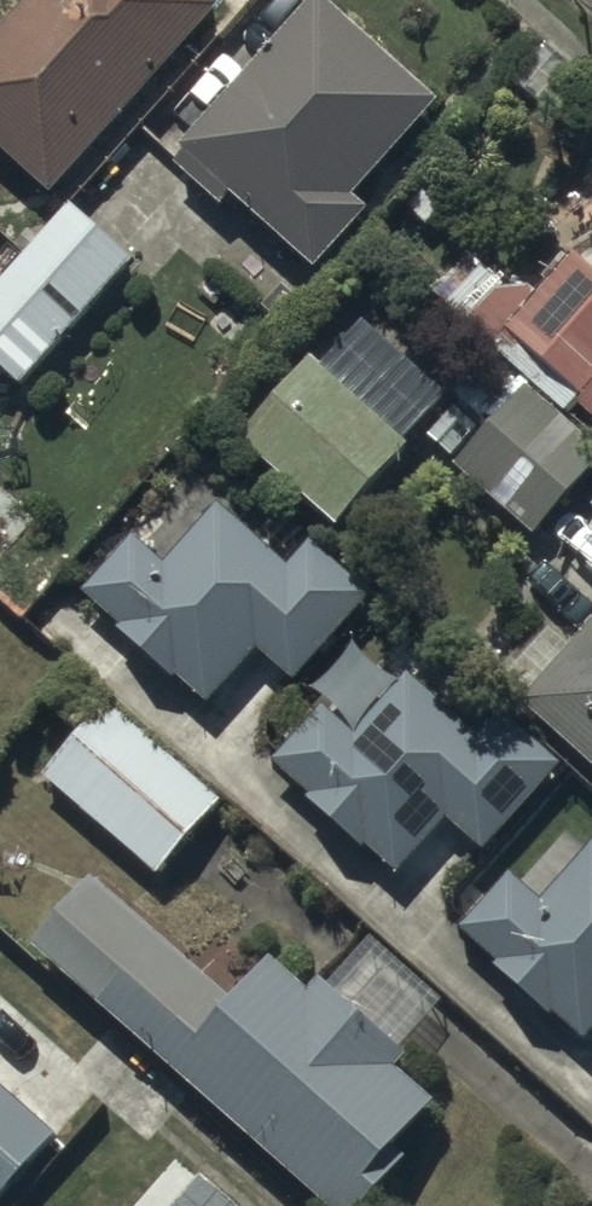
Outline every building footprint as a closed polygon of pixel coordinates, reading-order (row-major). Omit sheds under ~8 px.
[(48,211),(214,30),(181,0),(42,0),(0,46),(0,167),(48,211)] [(434,133),(311,22),(165,182),(218,231),(230,218),(312,293),(365,234),(352,223),(434,133)] [(19,406),(129,286),(70,231),(0,308),(0,389),(19,406)] [(591,403),(591,306),(561,278),(498,346),(578,418),(591,403)] [(238,469),(323,546),(398,465),(313,388),(238,469)] [(526,552),(591,480),(591,464),(528,406),(454,487),(526,552)] [(199,739),(253,681),(285,710),(360,627),(306,578),(280,606),(206,538),(155,594),(127,567),(74,625),(199,739)] [(591,789),(591,647),(521,724),(591,789)] [(397,901),(451,843),(483,872),(558,789),(504,740),(478,768),(404,700),(353,756),(325,729),(272,787),(397,901)] [(51,798),(158,895),(219,828),(112,730),(51,798)] [(591,1058),(591,869),(590,867),(539,922),(510,896),(457,954),(583,1068),(591,1058)] [(284,1205),(387,1205),(404,1188),(390,1176),(425,1137),(386,1101),(400,1086),(313,1006),(299,1022),(264,990),(228,1029),(99,911),(36,980),(284,1205)] [(59,1151),(0,1097),(0,1205),(10,1205),(59,1151)]
